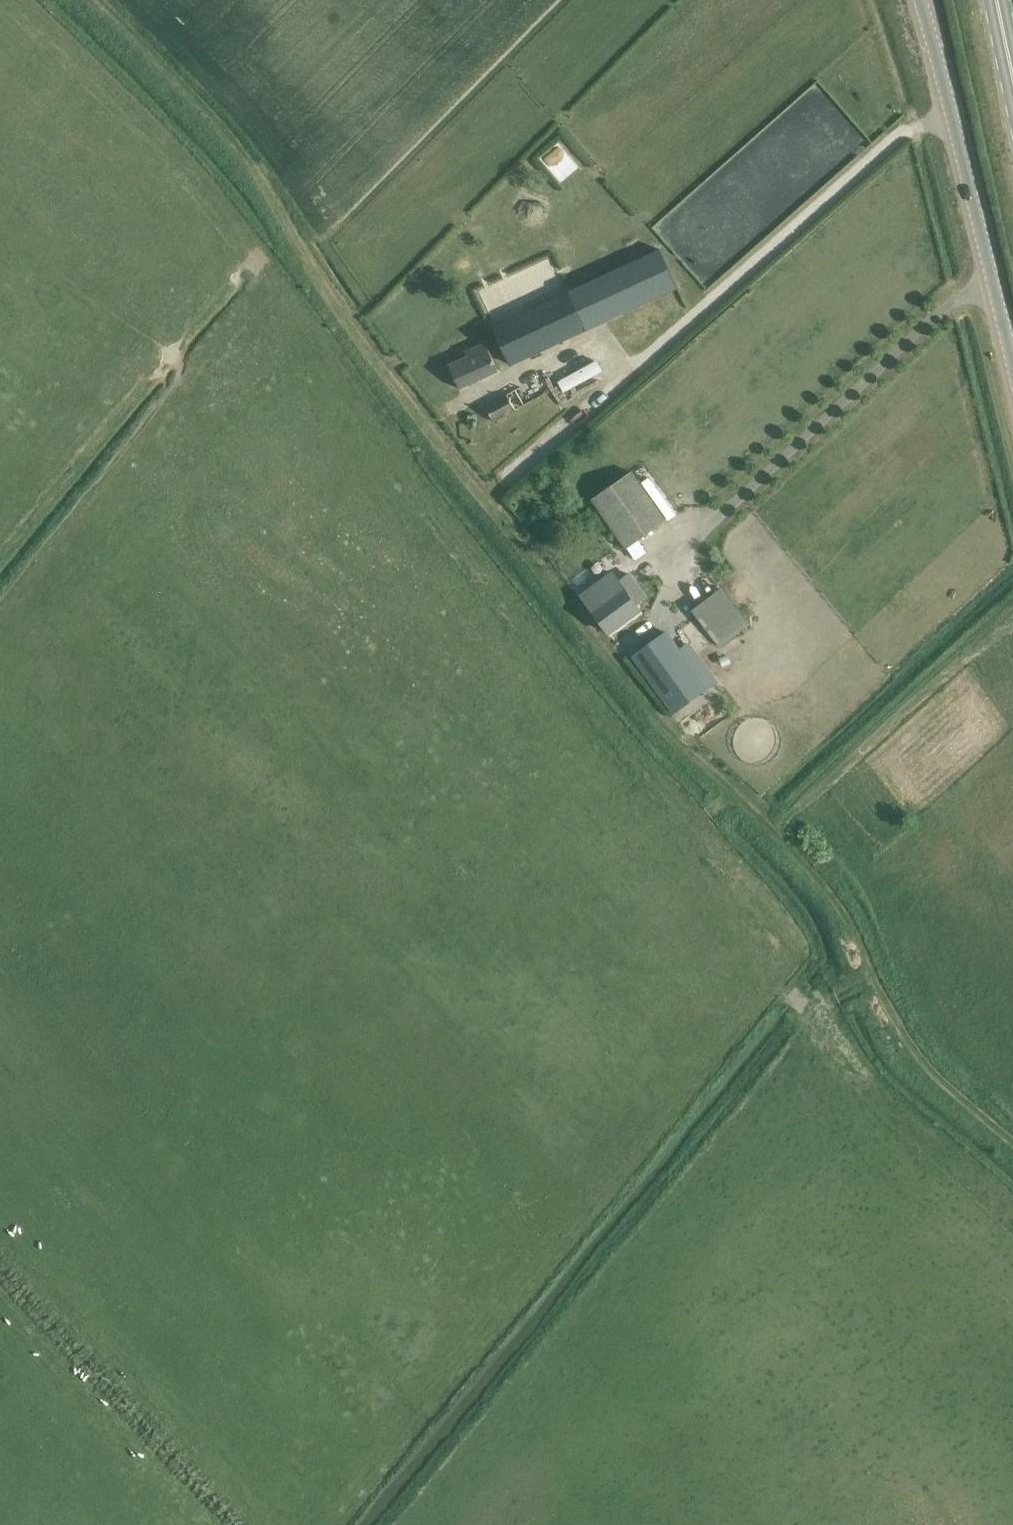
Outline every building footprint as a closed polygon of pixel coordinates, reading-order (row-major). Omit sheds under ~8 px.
[(511,365),(678,287),(660,249),(494,327),(511,365)] [(460,388),(499,371),(486,343),(465,352),(467,357),(449,365),(460,388)] [(515,389),(485,406),(495,422),(524,405),(515,389)] [(631,470),(592,497),(626,546),(665,519),(631,470)] [(614,573),(582,597),(608,631),(640,607),(637,603),(646,596),(628,573),(619,580),(614,573)] [(721,587),(692,609),(720,646),(749,625),(721,587)] [(688,612),(675,622),(690,641),(703,631),(688,612)] [(632,656),(674,713),(707,689),(666,631),(632,656)]
